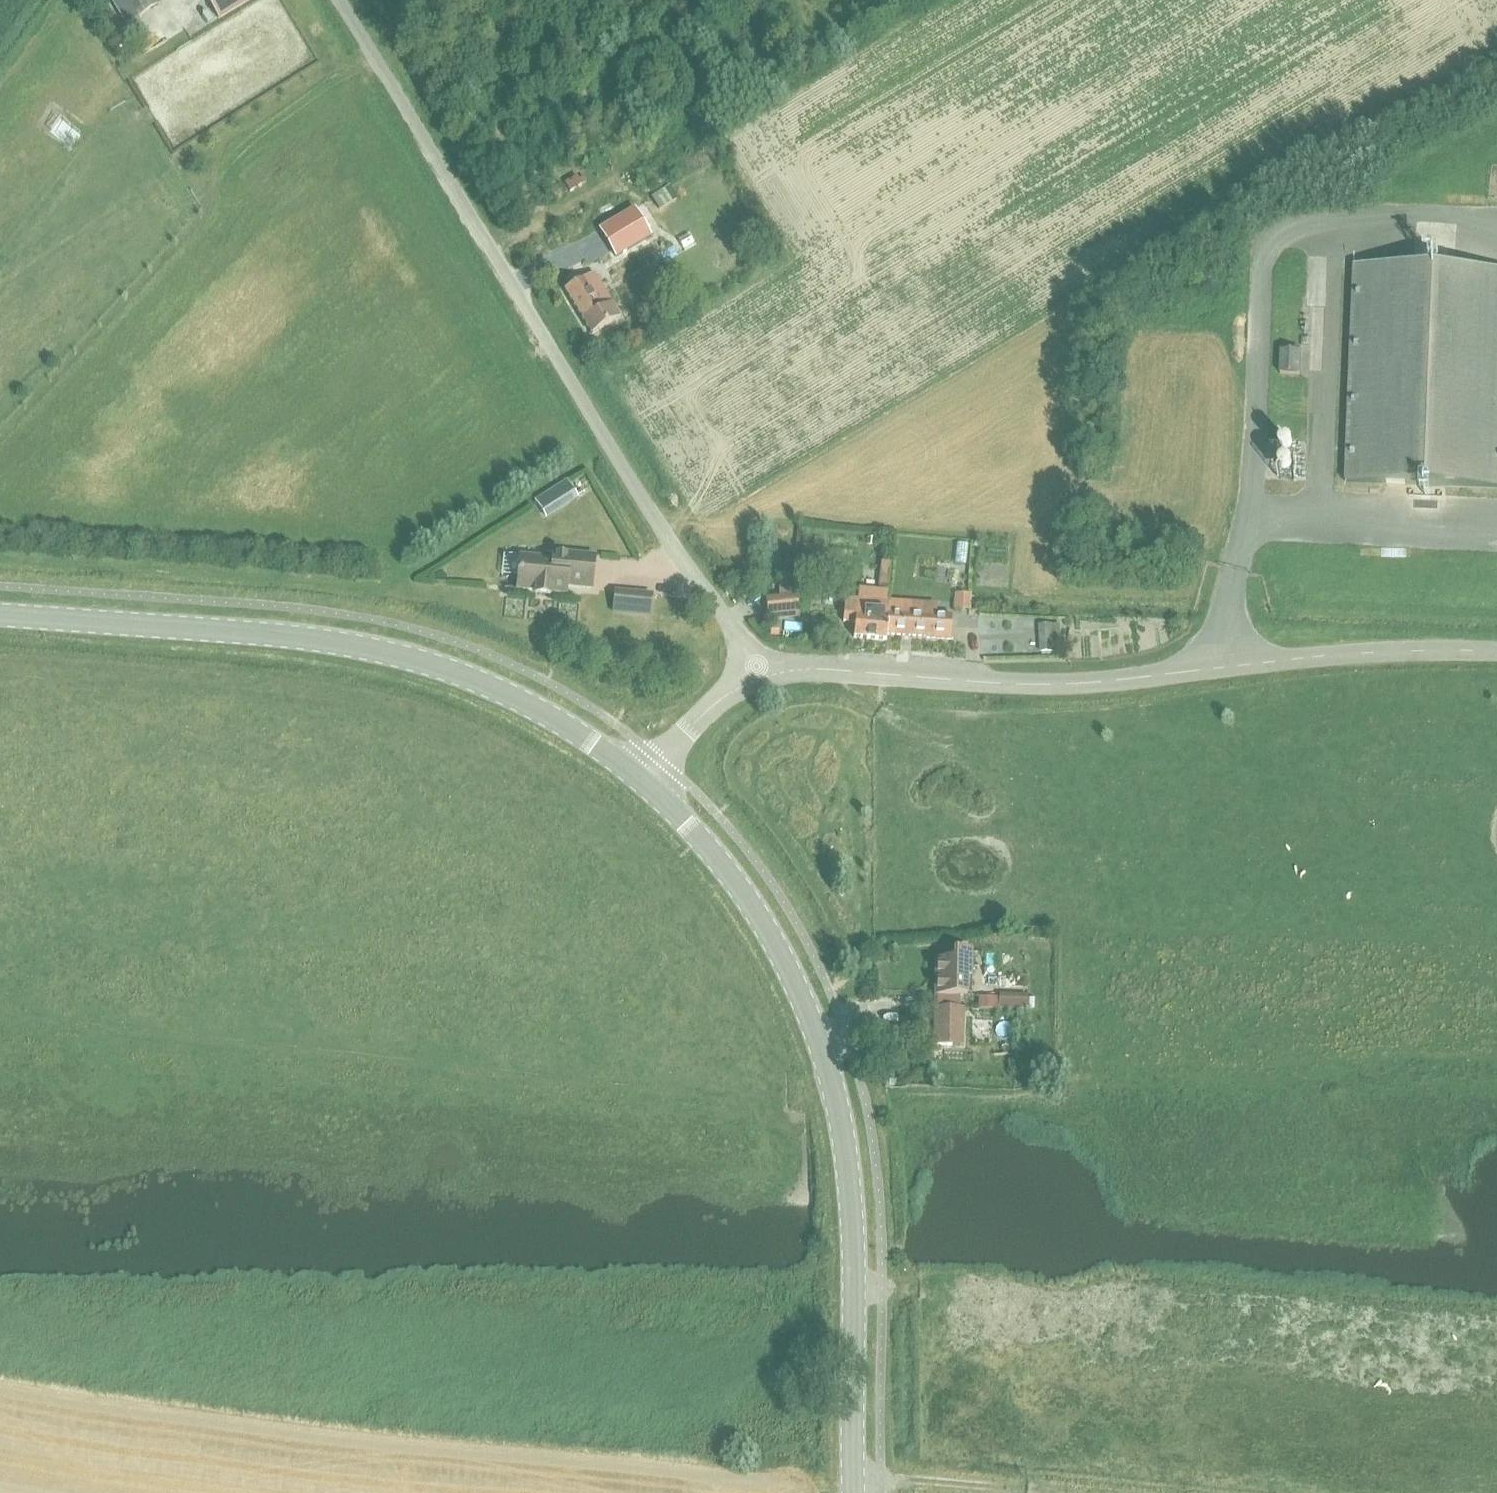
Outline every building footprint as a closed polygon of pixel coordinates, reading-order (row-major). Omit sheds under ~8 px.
[(125,25),(138,17),(160,4),(157,0),(110,0),(125,25)] [(219,19),(250,0),(208,0),(219,19)] [(576,176),(564,183),(569,192),(586,183),(583,177),(578,180),(576,176)] [(669,189),(652,200),(658,210),(675,199),(669,189)] [(633,210),(599,230),(615,258),(649,237),(633,210)] [(1355,265),(1346,481),(1496,487),(1496,270),(1355,265)] [(619,318),(594,277),(583,283),(581,280),(564,290),(590,335),(619,318)] [(1299,352),(1281,351),(1280,373),(1298,374),(1299,352)] [(566,479),(551,489),(563,508),(578,498),(566,479)] [(595,557),(552,553),(552,560),(520,557),(516,590),(534,592),(533,596),(550,598),(551,593),(565,595),(566,587),(591,590),(595,557)] [(800,570),(799,585),(818,586),(819,572),(800,570)] [(853,624),(852,638),(884,641),(885,635),(887,603),(888,593),(855,591),(855,602),(842,601),(841,623),(853,624)] [(615,592),(613,612),(649,615),(651,595),(615,592)] [(953,609),(971,610),(972,592),(954,592),(953,609)] [(798,612),(796,596),(764,599),(766,616),(798,612)] [(887,603),(885,635),(924,638),(924,640),(949,641),(950,617),(911,614),(911,605),(887,603)] [(777,636),(778,625),(769,625),(769,635),(777,636)] [(1039,656),(1053,655),(1052,629),(1039,629),(1039,656)] [(953,961),(935,961),(934,1008),(959,1008),(959,996),(966,997),(966,979),(971,979),(971,953),(953,953),(953,961)] [(1026,1012),(1027,993),(999,992),(999,1011),(1026,1012)] [(994,998),(978,998),(978,1010),(993,1010),(994,998)] [(933,1045),(958,1045),(959,1008),(934,1008),(933,1045)]
